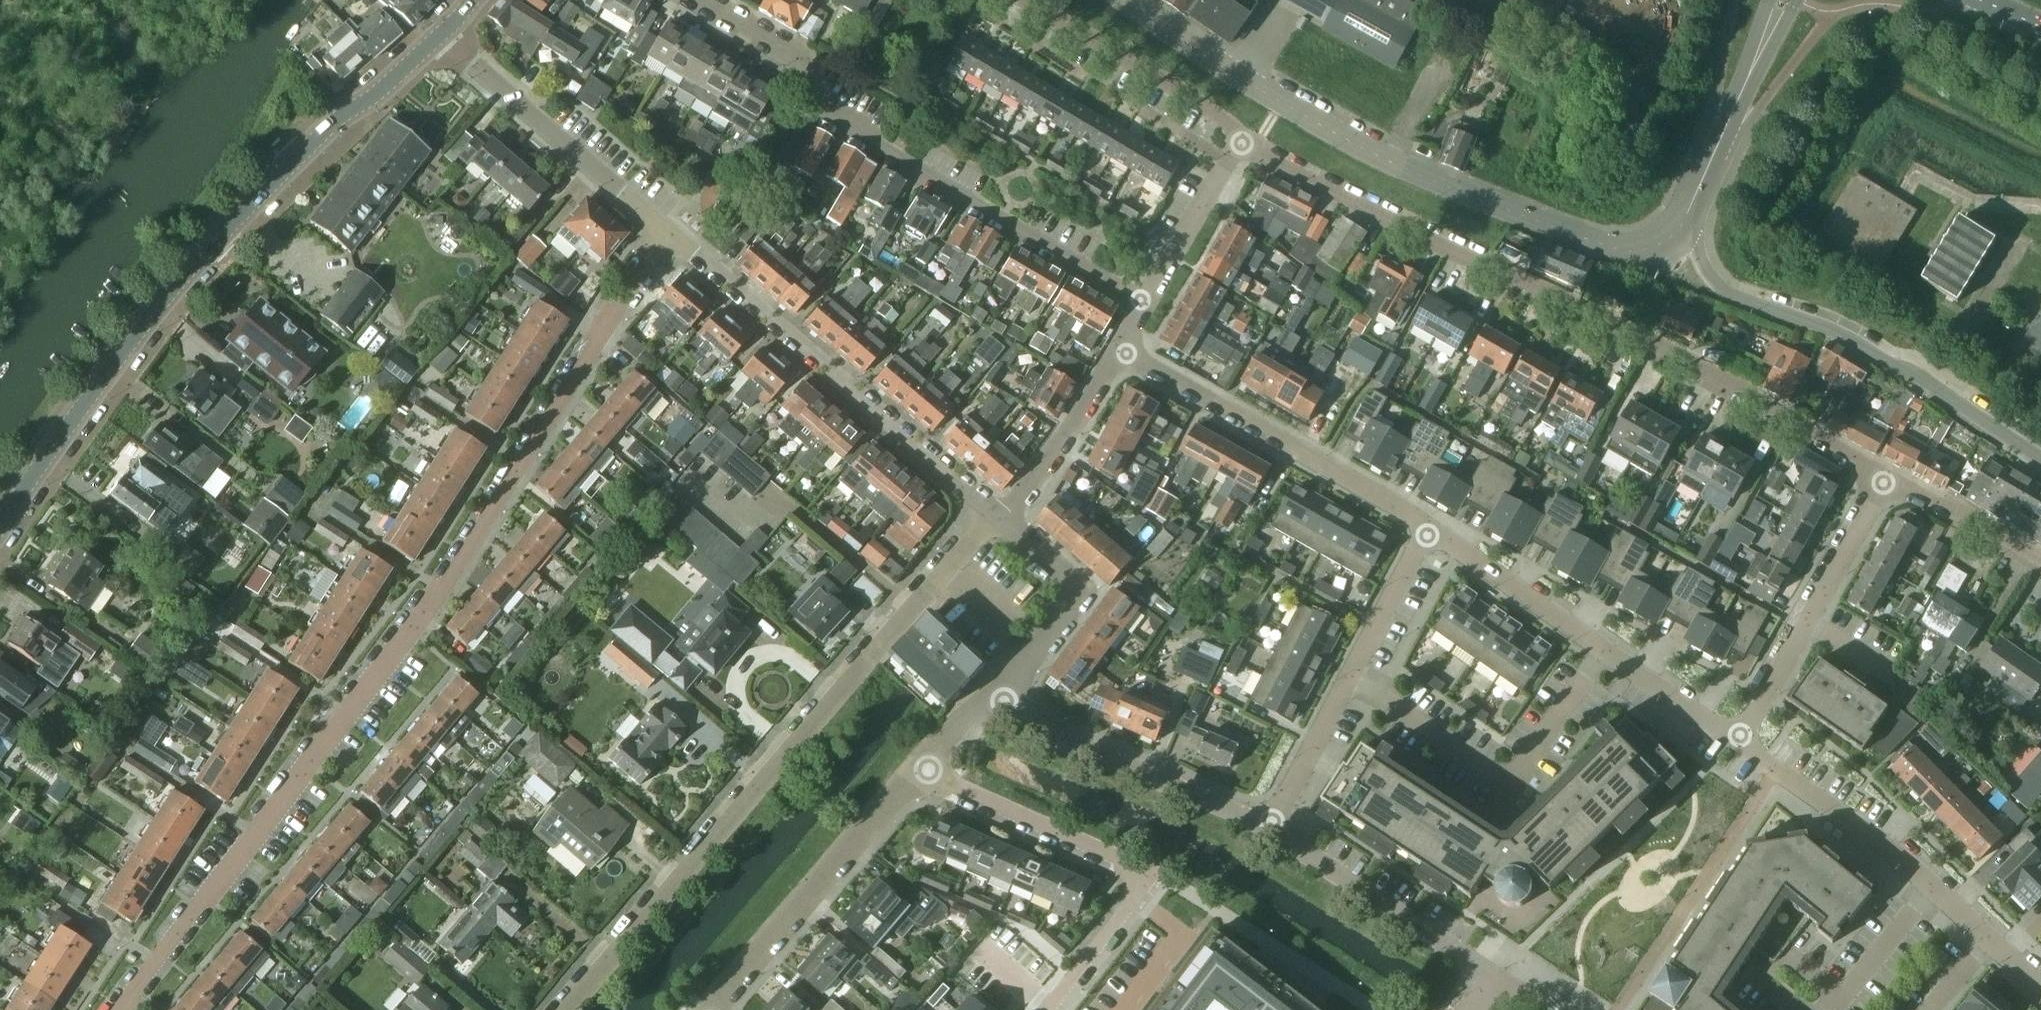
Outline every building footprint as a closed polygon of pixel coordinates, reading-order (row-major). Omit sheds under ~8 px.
[(388,8),(389,6),(412,25),(413,26),(438,1),(437,0),(436,1),(436,0),(379,0),(388,8)] [(551,26),(535,17),(550,0),(502,0),(489,15),(504,29),(502,32),(516,44),(512,47),(529,58),(538,45),(539,46),(551,26)] [(648,58),(647,57),(657,40),(635,27),(652,0),(605,0),(600,9),(633,29),(632,31),(631,31),(624,41),(638,50),(631,61),(642,68),(648,58)] [(758,11),(791,31),(797,21),(800,22),(809,7),(797,0),(765,0),(758,11)] [(857,17),(855,19),(874,30),(891,2),(887,0),(829,0),(857,17)] [(1067,0),(1050,0),(1050,1),(1063,9),(1068,0),(1067,0)] [(1186,14),(1229,44),(1257,4),(1251,0),(1163,0),(1162,0),(1185,16),(1186,14)] [(1322,29),(1394,69),(1426,10),(1407,0),(1338,0),(1326,20),(1322,29)] [(567,2),(556,20),(567,27),(579,10),(567,2)] [(828,15),(816,8),(805,27),(796,34),(811,43),(828,15)] [(337,9),(334,11),(345,24),(371,54),(376,58),(402,35),(380,10),(359,27),(358,29),(350,20),(348,21),(337,9)] [(336,48),(324,58),(343,79),(371,54),(345,24),(334,11),(332,13),(343,25),(328,39),(336,48)] [(648,58),(665,68),(684,36),(666,25),(657,40),(647,57),(648,58)] [(551,26),(539,46),(570,65),(569,67),(580,74),(595,49),(602,38),(591,32),(587,29),(578,43),(551,26)] [(665,68),(683,78),(702,47),(684,36),(665,68)] [(967,74),(982,49),(964,38),(948,63),(967,74)] [(720,58),(702,47),(683,78),(676,88),(695,99),(720,58)] [(967,74),(985,85),(1000,59),(982,49),(967,74)] [(718,99),(719,100),(737,71),(738,72),(740,69),(720,58),(695,99),(712,110),(718,99)] [(985,85),(1003,95),(1018,70),(1000,59),(985,85)] [(1498,63),(1491,80),(1505,86),(1512,68),(1498,63)] [(1003,95),(1021,106),(1036,80),(1018,70),(1003,95)] [(719,100),(711,113),(729,124),(754,82),(738,72),(737,71),(719,100)] [(1021,106),(1038,116),(1053,91),(1036,80),(1021,106)] [(754,82),(729,124),(747,135),(756,141),(771,117),(761,111),(772,92),(754,82)] [(947,107),(956,113),(967,95),(958,90),(953,99),(947,107)] [(599,102),(582,91),(575,101),(593,112),(599,102)] [(1038,116),(1056,126),(1071,101),(1053,91),(1038,116)] [(947,107),(953,99),(945,94),(939,103),(947,107)] [(1056,126),(1074,137),(1089,112),(1071,101),(1056,126)] [(656,123),(661,115),(653,110),(648,118),(656,123)] [(1074,137),(1092,148),(1107,123),(1089,112),(1074,137)] [(661,115),(656,123),(665,128),(670,120),(661,115)] [(983,129),(989,120),(981,115),(975,124),(983,129)] [(358,160),(398,192),(431,149),(391,118),(358,160)] [(997,125),(989,120),(983,129),(992,134),(997,125)] [(1092,148),(1111,158),(1126,134),(1107,123),(1092,148)] [(1464,124),(1459,136),(1448,131),(1441,147),(1447,150),(1440,164),(1461,174),(1480,132),(1464,124)] [(801,127),(781,161),(810,178),(832,140),(815,130),(813,134),(801,127)] [(490,176),(509,154),(491,138),(484,146),(466,130),(445,154),(454,162),(459,156),(469,165),(472,160),(490,176)] [(683,139),(693,145),(698,137),(688,131),(683,139)] [(1111,158),(1128,168),(1142,143),(1126,134),(1111,158)] [(1019,150),(1024,141),(1016,136),(1011,145),(1019,150)] [(698,137),(693,145),(700,150),(705,141),(698,137)] [(1033,146),(1024,141),(1019,150),(1028,155),(1033,146)] [(1128,168),(1144,178),(1159,153),(1142,143),(1128,168)] [(874,167),(841,148),(824,178),(843,189),(826,220),(840,228),(874,167)] [(1179,165),(1159,153),(1144,178),(1164,189),(1179,165)] [(490,176),(509,192),(528,170),(509,154),(490,176)] [(1055,171),(1060,162),(1052,157),(1047,166),(1055,171)] [(352,252),(398,192),(358,160),(311,221),(352,252)] [(1069,167),(1060,162),(1055,171),(1064,176),(1069,167)] [(1096,183),(1105,168),(1097,163),(1089,177),(1093,179),(1092,181),(1087,178),(1082,187),(1091,192),(1096,183)] [(528,170),(509,192),(529,209),(548,188),(528,170)] [(880,171),(862,201),(876,209),(868,223),(879,230),(872,242),(882,248),(889,235),(887,234),(898,216),(902,209),(891,203),(903,184),(880,171)] [(1855,173),(1813,242),(1875,280),(1917,211),(1855,173)] [(1256,210),(1251,220),(1266,233),(1273,219),(1279,207),(1285,210),(1296,190),(1279,182),(1279,183),(1267,177),(1257,197),(1262,199),(1256,210)] [(1104,188),(1096,183),(1091,192),(1099,197),(1104,188)] [(770,199),(790,210),(798,197),(778,185),(770,199)] [(1300,237),(1290,256),(1307,268),(1321,247),(1304,238),(1311,224),(1305,221),(1315,201),(1296,190),(1285,210),(1279,207),(1273,219),(1288,227),(1287,230),(1300,237)] [(908,222),(903,230),(923,242),(928,233),(932,236),(948,210),(919,193),(904,220),(908,222)] [(556,233),(576,250),(605,216),(586,200),(556,233)] [(1127,214),(1132,204),(1125,200),(1120,209),(1127,214)] [(1142,210),(1132,204),(1127,214),(1137,219),(1142,210)] [(482,208),(472,219),(480,226),(490,215),(482,208)] [(735,267),(749,279),(781,242),(781,241),(786,235),(785,234),(793,225),(779,212),(771,222),(779,230),(774,235),(775,237),(766,247),(758,241),(735,267)] [(605,216),(576,250),(583,256),(591,247),(604,258),(625,234),(605,216)] [(1323,248),(1321,247),(1307,268),(1333,285),(1340,274),(1341,274),(1368,233),(1344,217),(1323,248)] [(980,228),(962,218),(941,254),(950,260),(945,270),(953,275),(980,228)] [(1933,262),(1920,282),(1957,305),(1995,243),(1959,220),(1946,241),(1940,237),(1926,259),(1933,262)] [(807,225),(801,232),(808,238),(815,231),(807,225)] [(1221,240),(1260,264),(1264,257),(1251,249),(1256,240),(1230,225),(1221,240)] [(999,239),(980,228),(953,275),(941,298),(954,305),(962,292),(957,289),(973,261),(992,271),(1002,254),(993,249),(999,239)] [(533,235),(515,257),(528,268),(546,247),(533,235)] [(749,279),(763,290),(786,265),(779,259),(789,248),(787,247),(791,242),(786,237),(782,242),(781,242),(749,279)] [(1221,240),(1211,257),(1238,273),(1243,265),(1255,272),(1260,264),(1221,240)] [(924,241),(914,258),(926,265),(936,248),(924,241)] [(1594,263),(1549,243),(1535,271),(1581,291),(1594,263)] [(786,265),(763,290),(778,303),(810,266),(815,260),(823,251),(816,245),(803,260),(804,261),(794,272),(786,265)] [(999,277),(993,286),(1000,291),(997,296),(1006,301),(1014,286),(1031,257),(1015,248),(999,277)] [(831,257),(823,251),(778,303),(794,316),(816,291),(809,284),(817,273),(831,257)] [(1356,255),(1343,276),(1355,283),(1367,262),(1356,255)] [(1013,306),(1020,310),(1046,266),(1031,257),(1014,286),(1022,291),(1013,306)] [(1233,281),(1238,273),(1211,257),(1202,272),(1241,296),(1245,289),(1233,281)] [(1378,314),(1379,314),(1403,272),(1384,261),(1369,287),(1378,292),(1365,315),(1374,321),(1378,314)] [(1285,263),(1279,273),(1290,280),(1297,270),(1285,263)] [(562,265),(548,283),(566,297),(580,280),(562,265)] [(1062,276),(1046,266),(1020,310),(1028,315),(1037,299),(1045,304),(1062,276)] [(1303,266),(1291,287),(1301,293),(1312,274),(1303,266)] [(321,312),(324,315),(319,322),(344,341),(384,290),(356,268),(321,312)] [(537,302),(556,314),(563,302),(547,289),(518,270),(511,281),(539,299),(537,302)] [(1403,272),(1379,314),(1400,326),(1419,293),(1415,290),(1421,279),(1405,270),(1403,272)] [(919,275),(913,285),(927,292),(933,282),(919,275)] [(1190,294),(1229,316),(1234,308),(1222,301),(1227,293),(1200,277),(1190,294)] [(1284,299),(1291,287),(1274,277),(1267,290),(1284,299)] [(660,331),(695,291),(679,278),(659,301),(667,309),(652,325),(660,331)] [(1058,332),(1084,287),(1069,278),(1051,308),(1060,313),(1051,327),(1058,332)] [(818,338),(863,285),(857,279),(834,306),(826,299),(803,325),(818,338)] [(978,283),(971,294),(980,299),(987,288),(978,283)] [(818,338),(832,350),(855,324),(848,318),(871,291),(863,285),(818,338)] [(1099,296),(1084,287),(1058,332),(1059,332),(1051,345),(1058,349),(1061,343),(1062,343),(1075,322),(1082,326),(1099,296)] [(1274,316),(1284,299),(1267,290),(1263,297),(1253,291),(1248,300),(1274,316)] [(666,337),(673,329),(681,336),(710,304),(695,291),(660,331),(666,337)] [(1190,294),(1181,309),(1208,325),(1213,316),(1225,323),(1229,316),(1190,294)] [(1099,296),(1082,326),(1074,341),(1081,345),(1090,330),(1099,335),(1107,322),(1112,313),(1116,306),(1099,296)] [(1434,339),(1451,310),(1430,297),(1412,327),(1434,339)] [(1669,309),(1660,328),(1692,342),(1700,322),(1704,313),(1684,304),(1672,298),(1667,308),(1669,309)] [(235,341),(225,353),(245,369),(255,357),(293,388),(297,383),(306,380),(312,374),(317,366),(319,357),(323,352),(262,302),(232,338),(235,341)] [(556,314),(537,302),(501,358),(530,378),(567,321),(556,314)] [(884,319),(892,310),(885,305),(878,313),(883,318),(884,319)] [(937,306),(928,317),(943,329),(952,318),(937,306)] [(976,307),(970,317),(981,324),(987,314),(976,307)] [(1181,309),(1172,326),(1239,365),(1244,355),(1235,350),(1234,351),(1203,333),(1208,325),(1181,309)] [(885,330),(883,328),(888,322),(891,325),(899,316),(892,310),(884,319),(883,318),(878,324),(879,325),(847,362),(861,375),(884,349),(875,342),(885,330)] [(1473,323),(1451,310),(1434,339),(1456,353),(1473,323)] [(698,365),(733,324),(718,311),(698,335),(706,342),(691,359),(698,365)] [(1241,311),(1236,320),(1247,326),(1252,317),(1241,311)] [(1112,313),(1107,322),(1115,327),(1120,318),(1112,313)] [(1359,313),(1349,328),(1361,335),(1371,320),(1359,313)] [(1716,317),(1711,329),(1718,332),(1724,320),(1716,317)] [(2037,317),(2019,349),(2040,362),(2040,319),(2037,317)] [(832,350),(847,362),(879,325),(878,324),(872,319),(862,330),(855,324),(832,350)] [(1247,326),(1236,320),(1232,328),(1242,334),(1247,326)] [(975,321),(950,350),(957,356),(981,327),(975,321)] [(994,321),(989,329),(1001,336),(1006,327),(994,321)] [(733,324),(698,365),(688,377),(695,383),(720,354),(728,361),(748,337),(733,324)] [(1012,324),(1006,334),(1023,345),(1029,334),(1012,324)] [(1190,357),(1194,349),(1226,367),(1217,382),(1226,387),(1239,365),(1172,326),(1162,342),(1190,357)] [(1259,393),(1292,335),(1285,330),(1274,348),(1266,343),(1243,383),(1259,393)] [(1470,394),(1502,339),(1485,330),(1469,357),(1479,362),(1463,390),(1470,394)] [(1035,332),(1027,346),(1043,355),(1051,341),(1035,332)] [(1292,335),(1259,393),(1276,402),(1291,375),(1283,370),(1300,340),(1292,335)] [(636,359),(644,349),(629,336),(621,346),(636,359)] [(988,336),(972,355),(988,368),(1004,349),(988,336)] [(1356,337),(1343,362),(1370,377),(1384,353),(1356,337)] [(936,338),(919,359),(927,365),(944,345),(936,338)] [(1502,339),(1470,394),(1477,398),(1493,371),(1503,377),(1519,349),(1502,339)] [(1021,348),(1013,343),(997,363),(1006,368),(1006,367),(1008,368),(1021,348)] [(443,344),(435,353),(449,365),(457,356),(443,344)] [(1808,380),(1800,376),(1807,362),(1771,345),(1761,364),(1772,370),(1762,391),(1787,404),(1792,393),(1799,396),(1808,380)] [(1815,387),(1826,393),(1832,383),(1849,357),(1829,345),(1820,360),(1823,362),(1820,368),(1821,368),(1816,377),(1820,379),(1815,387)] [(1291,375),(1276,402),(1291,411),(1326,352),(1319,347),(1299,380),(1291,375)] [(658,360),(644,349),(636,359),(635,359),(649,371),(658,360)] [(735,410),(742,403),(741,403),(777,362),(762,349),(742,373),(749,379),(728,403),(735,410)] [(393,352),(381,367),(404,386),(416,371),(393,352)] [(1052,352),(1046,362),(1056,368),(1061,358),(1052,352)] [(1334,357),(1326,352),(1291,412),(1308,422),(1324,395),(1315,389),(1334,357)] [(449,365),(435,353),(427,362),(441,375),(449,365)] [(873,384),(887,396),(919,359),(918,358),(912,354),(903,365),(895,358),(873,384)] [(1509,421),(1543,363),(1526,354),(1501,397),(1508,401),(1500,416),(1509,421)] [(1088,368),(1067,355),(1059,368),(1080,381),(1088,368)] [(1390,355),(1375,381),(1386,387),(1401,361),(1390,355)] [(1864,406),(1872,391),(1859,384),(1868,369),(1849,357),(1832,383),(1826,393),(1838,400),(1842,393),(1864,406)] [(465,415),(494,434),(530,378),(501,358),(465,415)] [(887,396),(902,409),(924,383),(917,377),(927,365),(919,359),(887,396)] [(748,409),(756,400),(763,407),(792,375),(777,362),(741,403),(742,403),(748,409)] [(993,387),(1006,368),(997,363),(983,380),(993,387)] [(1543,363),(1509,421),(1520,427),(1529,413),(1536,416),(1560,374),(1543,363)] [(1024,379),(1066,404),(1076,386),(1047,370),(1042,379),(1029,371),(1024,379)] [(201,371),(180,398),(201,414),(196,420),(218,437),(240,409),(227,399),(235,389),(216,375),(212,380),(201,371)] [(672,371),(663,382),(673,392),(683,380),(672,371)] [(924,383),(902,409),(916,421),(947,384),(953,377),(952,376),(947,372),(941,378),(938,382),(930,375),(924,383)] [(617,392),(646,417),(662,397),(633,373),(617,392)] [(275,414),(283,404),(245,376),(237,386),(275,414)] [(947,384),(916,421),(931,434),(953,408),(945,401),(955,390),(960,383),(953,377),(947,384)] [(1559,431),(1585,387),(1568,377),(1542,421),(1559,431)] [(1066,404),(1024,379),(1020,386),(1033,393),(1027,403),(1057,420),(1066,404)] [(1435,380),(1419,406),(1431,413),(1446,386),(1435,380)] [(685,381),(676,392),(688,402),(697,392),(685,381)] [(431,383),(424,393),(462,418),(465,414),(454,407),(459,401),(431,383)] [(785,434),(817,397),(802,383),(781,407),(789,413),(777,427),(785,434)] [(1585,387),(1559,431),(1551,445),(1561,451),(1570,435),(1587,446),(1599,425),(1598,425),(1605,413),(1596,408),(1602,398),(1585,387)] [(964,418),(942,443),(956,455),(988,419),(994,412),(1008,396),(999,389),(992,396),(994,398),(971,424),(964,418)] [(1125,401),(1120,410),(1172,438),(1177,429),(1152,415),(1157,406),(1155,405),(1157,403),(1145,396),(1144,398),(1130,391),(1130,392),(1127,390),(1123,399),(1125,401)] [(1371,466),(1390,431),(1378,424),(1388,407),(1384,405),(1388,399),(1374,391),(1371,397),(1366,395),(1345,432),(1361,441),(1354,453),(1361,457),(1360,460),(1371,466)] [(617,392),(601,411),(620,427),(636,409),(646,417),(617,392)] [(988,419),(956,455),(970,468),(992,442),(985,436),(1008,410),(1003,406),(1011,398),(1008,396),(994,412),(988,419)] [(804,426),(811,433),(831,409),(817,397),(785,434),(792,440),(804,426)] [(1915,398),(1910,406),(1917,410),(1921,401),(1915,398)] [(417,400),(410,411),(437,429),(445,418),(417,400)] [(1890,401),(1886,409),(1901,419),(1906,411),(1890,401)] [(1628,464),(1655,418),(1631,404),(1604,450),(1628,464)] [(715,405),(704,417),(717,429),(728,416),(715,405)] [(807,453),(796,465),(804,472),(807,469),(806,468),(846,422),(831,409),(811,433),(819,439),(807,453)] [(1886,409),(1879,422),(1890,428),(1894,431),(1900,421),(1901,419),(1886,409)] [(1113,416),(1108,427),(1138,443),(1143,434),(1159,442),(1167,446),(1172,438),(1120,410),(1116,418),(1113,416)] [(1890,428),(1879,422),(1878,422),(1858,410),(1853,419),(1837,410),(1827,427),(1875,454),(1890,428)] [(604,446),(620,427),(601,411),(584,430),(604,446)] [(695,425),(679,412),(662,429),(677,443),(695,425)] [(396,415),(390,424),(400,431),(406,421),(396,415)] [(295,416),(285,430),(301,442),(311,428),(295,416)] [(1925,448),(1912,471),(1943,488),(1945,486),(1956,466),(1933,452),(1938,443),(1941,444),(1943,441),(1953,424),(1954,422),(1943,417),(1933,436),(1925,448)] [(1680,432),(1655,418),(1628,464),(1653,478),(1680,432)] [(1398,461),(1412,470),(1437,426),(1427,421),(1423,427),(1420,425),(1410,443),(1390,431),(1371,466),(1382,472),(1383,470),(1390,474),(1398,461)] [(1904,423),(1900,421),(1894,431),(1882,454),(1912,471),(1925,448),(1924,448),(1898,433),(1904,423)] [(846,422),(806,468),(807,469),(814,475),(822,466),(834,452),(842,459),(862,435),(846,422)] [(159,424),(144,443),(174,466),(173,468),(200,488),(220,462),(195,442),(192,446),(180,436),(178,439),(159,424)] [(1426,497),(1437,503),(1457,468),(1444,461),(1454,444),(1450,442),(1454,435),(1437,426),(1412,470),(1427,478),(1420,490),(1427,495),(1426,497)] [(1106,437),(1101,446),(1144,470),(1150,459),(1149,458),(1148,460),(1133,452),(1138,443),(1108,427),(1103,436),(1106,437)] [(485,449),(455,429),(418,486),(448,506),(485,449)] [(1191,478),(1193,479),(1216,439),(1197,429),(1182,455),(1189,459),(1179,477),(1189,482),(1191,478)] [(613,454),(604,446),(584,430),(568,449),(596,473),(613,454)] [(700,451),(709,459),(726,438),(717,431),(703,448),(700,451)] [(736,431),(728,439),(735,446),(736,446),(744,437),(736,431)] [(374,432),(364,446),(372,452),(382,438),(374,432)] [(1017,444),(985,480),(1000,493),(1022,467),(1015,461),(1024,450),(1030,443),(1034,438),(1027,432),(1023,437),(1017,444)] [(1493,449),(1498,441),(1482,432),(1478,440),(1493,449)] [(1683,473),(1678,483),(1702,497),(1708,487),(1729,451),(1704,437),(1683,473)] [(709,459),(717,467),(735,446),(728,439),(726,438),(709,459)] [(992,442),(970,468),(985,480),(1017,444),(1010,438),(1001,449),(992,442)] [(749,439),(739,449),(744,454),(749,458),(759,447),(749,439)] [(1208,469),(1219,475),(1234,449),(1216,439),(1193,479),(1200,483),(1208,469)] [(695,441),(686,451),(694,458),(700,451),(703,448),(695,441)] [(1513,449),(1498,441),(1493,449),(1510,459),(1512,455),(1510,454),(1513,449)] [(1788,441),(1781,454),(1791,460),(1799,447),(1788,441)] [(847,467),(839,477),(841,479),(839,481),(853,494),(886,456),(871,443),(850,467),(849,469),(847,467)] [(717,467),(726,474),(744,454),(739,449),(736,446),(735,446),(717,467)] [(1093,454),(1089,462),(1091,464),(1091,465),(1118,480),(1123,470),(1139,478),(1144,470),(1101,446),(1096,455),(1093,454)] [(568,449),(551,468),(580,493),(596,473),(568,449)] [(1228,481),(1220,494),(1219,494),(1214,501),(1223,506),(1224,507),(1252,460),(1234,449),(1219,475),(1228,481)] [(686,467),(694,458),(686,451),(679,460),(686,467)] [(1753,465),(1729,451),(1708,487),(1732,501),(1753,465)] [(1805,471),(1792,492),(1795,493),(1824,510),(1836,489),(1823,481),(1831,466),(1807,453),(1799,468),(1805,471)] [(726,474),(735,482),(753,461),(749,458),(744,454),(726,474)] [(874,487),(880,492),(900,468),(886,456),(853,494),(854,494),(862,501),(874,487)] [(1600,461),(1590,456),(1576,481),(1586,487),(1600,461)] [(177,474),(171,481),(139,457),(126,474),(125,473),(110,494),(150,524),(163,534),(190,497),(198,503),(205,494),(177,474)] [(1464,498),(1479,507),(1503,463),(1493,458),(1490,464),(1486,462),(1476,480),(1457,468),(1437,503),(1448,509),(1450,507),(1457,511),(1464,498)] [(1977,478),(1994,488),(2006,468),(1988,458),(1977,478)] [(1150,459),(1144,470),(1160,478),(1163,472),(1157,469),(1159,464),(1150,459)] [(1270,470),(1252,460),(1224,507),(1223,506),(1215,521),(1229,529),(1242,506),(1239,504),(1247,491),(1255,496),(1270,470)] [(735,482),(744,490),(762,469),(753,461),(735,482)] [(1081,467),(1073,462),(1062,480),(1070,485),(1081,467)] [(1492,534),(1504,540),(1523,506),(1510,498),(1520,481),(1517,479),(1520,472),(1503,463),(1479,507),(1494,515),(1487,528),(1494,532),(1492,534)] [(580,493),(551,468),(535,487),(564,511),(580,493)] [(880,492),(881,493),(874,501),(881,507),(876,513),(883,519),(916,481),(900,468),(880,492)] [(2035,485),(2006,468),(1994,488),(2023,505),(2035,485)] [(762,469),(744,490),(753,497),(771,477),(762,469)] [(661,496),(668,488),(678,476),(670,470),(654,489),(661,496)] [(1144,470),(1139,478),(1127,500),(1143,509),(1160,478),(1144,470)] [(1771,480),(1782,487),(1788,476),(1777,470),(1771,480)] [(281,476),(273,487),(297,505),(305,494),(281,476)] [(1977,478),(1969,491),(1965,498),(1982,508),(1994,488),(1977,478)] [(1778,493),(1782,487),(1771,480),(1767,487),(1778,493)] [(916,481),(883,519),(891,527),(895,522),(918,542),(939,517),(924,504),(932,495),(916,481)] [(1955,481),(1951,488),(1959,493),(1964,486),(1955,481)] [(2035,485),(2023,505),(2040,516),(2040,489),(2035,485)] [(448,506),(418,486),(382,542),(412,561),(448,506)] [(1272,526),(1296,540),(1320,498),(1298,486),(1296,488),(1294,487),(1272,526)] [(650,510),(659,517),(677,496),(668,488),(661,496),(654,505),(650,510)] [(1982,508),(2010,525),(2023,505),(1994,488),(1982,508)] [(646,498),(654,505),(661,496),(654,489),(646,498)] [(1159,489),(1147,510),(1166,521),(1179,500),(1159,489)] [(341,491),(327,513),(355,531),(362,521),(351,514),(358,502),(341,491)] [(1055,540),(1077,515),(1083,507),(1065,492),(1037,524),(1055,540)] [(1795,493),(1782,514),(1791,519),(1792,520),(1812,531),(1824,510),(1795,493)] [(1530,536),(1545,544),(1569,500),(1560,495),(1556,501),(1552,499),(1543,517),(1523,506),(1504,540),(1515,546),(1516,544),(1523,548),(1530,536)] [(685,504),(677,496),(659,517),(668,525),(685,504)] [(1637,529),(1652,503),(1641,497),(1626,522),(1637,529)] [(1296,540),(1320,554),(1344,512),(1320,498),(1296,540)] [(1559,571),(1570,578),(1589,543),(1573,534),(1583,516),(1579,514),(1583,508),(1569,500),(1545,544),(1560,552),(1553,565),(1560,569),(1559,571)] [(1748,512),(1744,518),(1758,526),(1767,509),(1753,501),(1752,503),(1748,512)] [(1664,510),(1652,503),(1637,529),(1649,535),(1664,510)] [(668,525),(676,532),(694,511),(685,504),(668,525)] [(2038,542),(2040,537),(2040,516),(2023,505),(2010,525),(2038,542)] [(676,532),(685,540),(703,519),(694,511),(676,532)] [(822,511),(816,519),(825,527),(832,519),(822,511)] [(1320,554),(1344,567),(1367,525),(1344,512),(1320,554)] [(1894,519),(1882,541),(1903,552),(1910,540),(1916,529),(1921,520),(1907,512),(1902,523),(1894,519)] [(543,515),(526,534),(546,551),(552,556),(569,536),(543,515)] [(1055,540),(1073,556),(1095,530),(1077,515),(1055,540)] [(835,517),(826,527),(840,539),(849,529),(835,517)] [(320,519),(313,530),(342,548),(349,537),(320,519)] [(685,540),(694,548),(712,527),(703,519),(685,540)] [(1791,519),(1779,539),(1800,552),(1812,531),(1791,519)] [(298,520),(286,536),(297,544),(309,527),(298,520)] [(1171,521),(1167,530),(1178,536),(1182,528),(1171,521)] [(1736,523),(1728,536),(1740,542),(1748,530),(1736,523)] [(150,524),(141,538),(172,560),(181,547),(163,534),(150,524)] [(1367,525),(1344,567),(1366,579),(1375,564),(1377,565),(1383,554),(1381,552),(1388,540),(1386,538),(1387,536),(1367,525)] [(694,548),(698,551),(703,555),(721,535),(712,527),(694,548)] [(851,528),(842,539),(857,551),(866,540),(851,528)] [(1187,529),(1180,540),(1190,546),(1197,536),(1187,529)] [(1073,556),(1092,572),(1113,546),(1095,530),(1073,556)] [(1596,573),(1611,581),(1636,538),(1622,530),(1619,536),(1615,534),(1605,552),(1589,543),(1570,578),(1581,584),(1582,581),(1589,585),(1596,573)] [(1158,537),(1168,546),(1174,540),(1163,531),(1158,537)] [(526,534),(510,554),(529,570),(546,551),(526,534)] [(717,567),(721,571),(739,550),(721,535),(703,555),(717,567)] [(1717,539),(1710,535),(1696,562),(1708,569),(1723,542),(1717,539)] [(804,537),(794,547),(813,564),(823,553),(804,537)] [(1158,537),(1153,544),(1163,553),(1168,546),(1158,537)] [(1263,543),(1252,537),(1248,545),(1259,551),(1263,543)] [(1625,608),(1636,615),(1655,580),(1639,571),(1649,553),(1645,551),(1649,545),(1636,538),(1611,581),(1626,590),(1619,602),(1626,606),(1625,608)] [(872,539),(860,553),(877,569),(889,555),(872,539)] [(1779,539),(1767,560),(1788,572),(1800,552),(1779,539)] [(1925,565),(1936,571),(1949,548),(1935,540),(1927,553),(1930,555),(1925,565)] [(1882,541),(1871,561),(1891,573),(1903,552),(1882,541)] [(1163,553),(1153,544),(1147,551),(1157,560),(1163,553)] [(77,603),(77,602),(87,609),(105,584),(95,577),(102,567),(73,546),(47,582),(77,603)] [(1132,562),(1113,546),(1092,572),(1110,588),(1132,562)] [(333,592),(324,606),(355,626),(391,570),(360,550),(333,592)] [(739,550),(721,571),(739,586),(757,565),(739,550)] [(510,554),(494,573),(513,589),(522,597),(538,578),(529,570),(510,554)] [(1744,575),(1755,581),(1776,593),(1788,572),(1767,560),(1756,554),(1744,575)] [(1734,583),(1742,569),(1717,555),(1709,569),(1734,583)] [(855,570),(844,561),(832,575),(842,584),(855,570)] [(1871,561),(1859,582),(1880,594),(1891,573),(1871,561)] [(1284,562),(1279,570),(1291,577),(1296,568),(1284,562)] [(1949,563),(1936,586),(1955,597),(1968,574),(1949,563)] [(1932,577),(1936,571),(1925,565),(1921,571),(1932,577)] [(585,567),(576,577),(585,585),(594,574),(585,567)] [(1663,610),(1678,618),(1702,575),(1688,567),(1685,574),(1681,572),(1672,589),(1655,580),(1636,615),(1647,621),(1648,619),(1656,623),(1663,610)] [(260,568),(248,588),(261,597),(274,577),(260,568)] [(494,573),(478,591),(497,608),(513,589),(494,573)] [(1138,597),(1146,587),(1127,573),(1119,583),(1138,597)] [(1691,646),(1702,652),(1722,617),(1706,608),(1716,591),(1712,589),(1715,582),(1702,575),(1678,618),(1686,623),(1692,627),(1685,639),(1692,643),(1691,646)] [(187,599),(194,588),(177,576),(169,586),(187,599)] [(821,576),(788,611),(820,641),(846,614),(838,606),(845,599),(821,576)] [(585,585),(576,577),(561,596),(570,603),(585,585)] [(1328,596),(1333,587),(1319,580),(1314,589),(1328,596)] [(1880,594),(1859,582),(1847,603),(1868,615),(1880,594)] [(1138,597),(1145,602),(1153,592),(1146,587),(1138,597)] [(1333,587),(1328,596),(1339,602),(1343,593),(1333,587)] [(478,591),(461,610),(481,627),(497,608),(478,591)] [(630,607),(610,630),(684,692),(700,672),(695,668),(698,664),(713,676),(749,635),(736,625),(749,610),(726,591),(711,608),(720,615),(706,632),(695,622),(676,644),(689,655),(680,666),(662,651),(671,641),(630,607)] [(1098,612),(1124,631),(1139,610),(1114,591),(1098,612)] [(1433,629),(1455,645),(1483,605),(1463,591),(1461,593),(1459,592),(1450,604),(1448,603),(1441,613),(1443,615),(1433,629)] [(1154,604),(1155,605),(1160,598),(1159,598),(1160,597),(1153,592),(1145,602),(1152,607),(1154,604)] [(1902,704),(1930,669),(1935,661),(1940,653),(1939,653),(1965,612),(1938,595),(1919,625),(1939,637),(1932,648),(1913,675),(1916,678),(1915,679),(1910,675),(1915,668),(1900,658),(1899,701),(1902,704)] [(1906,596),(1900,605),(1920,616),(1925,607),(1906,596)] [(1175,609),(1160,598),(1155,605),(1170,616),(1175,609)] [(1264,600),(1257,612),(1266,617),(1272,604),(1264,600)] [(1288,628),(1330,651),(1342,629),(1339,627),(1341,625),(1301,604),(1288,628)] [(1722,617),(1702,652),(1713,658),(1715,656),(1722,660),(1729,647),(1745,656),(1769,612),(1755,604),(1751,611),(1748,609),(1738,626),(1722,617)] [(553,605),(544,616),(552,623),(562,612),(553,605)] [(1455,645),(1477,660),(1505,621),(1483,605),(1455,645)] [(1920,616),(1900,605),(1895,613),(1915,624),(1920,616)] [(355,626),(324,606),(288,662),(318,682),(355,626)] [(464,646),(481,627),(461,610),(445,629),(464,646)] [(1098,612),(1083,632),(1109,651),(1124,631),(1098,612)] [(1179,612),(1169,628),(1180,635),(1190,619),(1179,612)] [(1266,617),(1257,612),(1251,625),(1260,629),(1266,617)] [(1940,653),(1935,661),(1930,669),(1941,676),(1950,662),(1946,659),(1947,657),(1954,646),(1963,652),(1981,622),(1965,612),(1939,653),(1940,653)] [(18,628),(8,642),(15,647),(31,659),(42,667),(36,674),(58,688),(80,655),(92,663),(96,658),(103,647),(68,623),(57,638),(45,629),(48,625),(39,619),(36,623),(27,616),(26,617),(22,614),(14,625),(18,628)] [(988,666),(932,614),(891,657),(947,709),(988,666)] [(544,632),(552,623),(544,616),(536,625),(544,632)] [(237,621),(231,632),(260,650),(266,639),(237,621)] [(1477,660),(1499,676),(1527,636),(1505,621),(1477,660)] [(1288,628),(1275,652),(1318,674),(1330,651),(1288,628)] [(1093,672),(1109,651),(1083,632),(1068,653),(1093,672)] [(201,633),(193,644),(205,653),(213,642),(201,633)] [(170,658),(139,634),(124,654),(154,678),(170,658)] [(1527,636),(1499,676),(1522,691),(1532,677),(1534,678),(1541,667),(1539,666),(1548,654),(1546,652),(1547,650),(1527,636)] [(222,638),(215,649),(246,667),(252,655),(222,638)] [(1994,647),(1980,668),(2029,701),(2040,684),(2040,667),(2000,639),(1994,647)] [(1209,685),(1219,663),(1224,650),(1204,642),(1198,654),(1185,648),(1175,670),(1209,685)] [(513,654),(520,661),(529,650),(522,644),(513,654)] [(1239,647),(1232,659),(1241,664),(1248,652),(1239,647)] [(1275,652),(1263,675),(1305,698),(1318,674),(1275,652)] [(1050,679),(1046,684),(1055,690),(1058,685),(1063,689),(1062,691),(1070,697),(1071,695),(1074,697),(1093,672),(1068,653),(1049,678),(1050,679)] [(474,654),(466,663),(482,677),(490,668),(474,654)] [(520,661),(513,654),(506,662),(514,668),(520,661)] [(634,655),(622,668),(623,669),(634,678),(647,689),(658,675),(634,655)] [(22,675),(0,659),(0,694),(6,698),(5,699),(28,716),(55,692),(25,671),(22,675)] [(117,659),(108,672),(128,686),(137,673),(117,659)] [(1241,664),(1232,659),(1226,671),(1235,676),(1241,664)] [(1825,725),(1855,681),(1845,675),(1844,677),(1819,659),(1801,685),(1798,683),(1786,699),(1809,715),(1810,714),(1825,725)] [(1428,685),(1434,676),(1422,668),(1417,677),(1428,685)] [(238,713),(229,727),(260,746),(296,690),(265,671),(238,713)] [(1294,720),(1305,698),(1263,675),(1250,699),(1290,721),(1291,719),(1294,720)] [(1434,676),(1428,685),(1439,693),(1445,684),(1434,676)] [(440,697),(460,714),(476,695),(456,678),(440,697)] [(1106,678),(1100,686),(1090,709),(1101,713),(1110,691),(1115,684),(1106,678)] [(1855,681),(1825,725),(1863,752),(1873,736),(1870,734),(1888,708),(1864,690),(1865,688),(1855,681)] [(1920,689),(1904,709),(1921,722),(1936,703),(1920,689)] [(1110,723),(1132,733),(1146,701),(1123,691),(1122,695),(1110,691),(1101,713),(1112,718),(1110,723)] [(1198,691),(1189,711),(1202,716),(1210,697),(1198,691)] [(440,697),(424,716),(454,741),(470,723),(460,714),(440,697)] [(1472,715),(1477,707),(1466,699),(1460,707),(1472,715)] [(1169,710),(1146,701),(1132,733),(1155,743),(1169,710)] [(624,741),(608,759),(639,786),(655,768),(652,765),(667,748),(670,750),(686,732),(683,730),(685,728),(663,708),(661,711),(655,705),(639,724),(640,724),(625,741),(624,741)] [(1477,707),(1472,715),(1483,723),(1489,715),(1477,707)] [(1918,724),(1899,710),(1872,748),(1885,757),(1918,724)] [(21,728),(0,714),(0,758),(21,728)] [(424,716),(408,734),(428,751),(436,741),(447,750),(454,741),(424,716)] [(1389,762),(1395,753),(1385,746),(1378,756),(1362,745),(1348,767),(1344,765),(1321,800),(1325,803),(1319,812),(1318,813),(1319,813),(1334,822),(1333,823),(1335,823),(1335,822),(1341,813),(1368,831),(1363,840),(1362,840),(1362,841),(1363,842),(1390,859),(1391,860),(1391,859),(1397,850),(1425,868),(1419,877),(1418,878),(1419,879),(1446,896),(1447,897),(1448,896),(1453,887),(1471,899),(1484,880),(1497,888),(1497,890),(1497,892),(1497,893),(1497,895),(1498,897),(1499,898),(1500,900),(1501,901),(1502,903),(1505,905),(1508,907),(1509,907),(1511,908),(1513,908),(1515,908),(1518,908),(1522,907),(1525,905),(1528,903),(1529,901),(1530,900),(1531,898),(1531,897),(1532,895),(1532,893),(1533,891),(1533,890),(1533,888),(1532,886),(1532,884),(1531,883),(1537,877),(1551,891),(1566,875),(1573,883),(1574,884),(1575,883),(1598,860),(1599,859),(1598,858),(1591,851),(1614,828),(1621,835),(1622,836),(1623,835),(1645,812),(1646,813),(1647,812),(1646,811),(1645,811),(1638,803),(1661,780),(1669,788),(1668,788),(1669,789),(1670,788),(1681,777),(1682,776),(1674,768),(1677,764),(1647,734),(1645,737),(1626,718),(1613,732),(1605,724),(1596,733),(1604,741),(1509,835),(1508,835),(1508,836),(1508,837),(1502,838),(1502,836),(1501,836),(1415,780),(1389,762)] [(193,784),(224,803),(260,746),(229,727),(210,756),(206,754),(199,766),(203,768),(193,784)] [(1240,748),(1195,728),(1189,739),(1204,746),(1200,755),(1231,769),(1240,748)] [(408,734),(391,754),(411,770),(428,751),(408,734)] [(1937,753),(1946,744),(1937,735),(1928,744),(1937,753)] [(140,738),(133,750),(162,768),(169,757),(140,738)] [(514,743),(505,753),(514,760),(523,750),(514,743)] [(1956,754),(1946,744),(1937,753),(1947,762),(1956,754)] [(1905,786),(1928,763),(1913,748),(1890,771),(1905,786)] [(104,749),(84,775),(96,785),(117,759),(104,749)] [(64,752),(54,765),(76,780),(86,767),(64,752)] [(514,760),(505,753),(497,763),(506,770),(514,760)] [(391,754),(375,773),(405,796),(420,778),(411,770),(391,754)] [(2009,792),(2028,809),(2040,794),(2040,754),(2009,792)] [(126,756),(119,767),(158,792),(165,780),(126,756)] [(1905,786),(1920,801),(1943,778),(1928,763),(1905,786)] [(6,787),(11,780),(0,772),(0,784),(6,787)] [(375,773),(359,792),(388,817),(405,796),(375,773)] [(1943,778),(1920,801),(1921,802),(1929,810),(1935,815),(1957,793),(1958,793),(1970,781),(1963,775),(1951,787),(1943,778)] [(482,780),(474,790),(482,798),(491,788),(482,780)] [(1986,782),(1978,789),(1984,796),(1992,788),(1986,782)] [(482,798),(474,790),(465,801),(474,808),(482,798)] [(202,810),(171,791),(135,847),(166,867),(202,810)] [(600,817),(570,791),(535,832),(553,847),(558,841),(589,867),(625,826),(606,810),(600,817)] [(1999,792),(1989,801),(1998,810),(2007,801),(1999,792)] [(1935,815),(1950,830),(1972,808),(1958,793),(1957,793),(1935,815)] [(2007,803),(2001,808),(2008,816),(2018,807),(2010,800),(2007,803)] [(331,825),(350,841),(367,822),(348,805),(331,825)] [(1950,830),(1965,845),(1987,823),(1972,808),(1950,830)] [(458,809),(441,829),(450,836),(466,816),(458,809)] [(25,813),(14,827),(30,839),(41,824),(25,813)] [(917,835),(913,846),(915,850),(919,854),(946,865),(949,858),(961,830),(939,821),(933,833),(927,830),(921,832),(917,835)] [(2002,838),(1987,823),(1965,845),(1980,860),(2002,838)] [(331,825),(315,844),(334,860),(342,867),(359,848),(350,841),(331,825)] [(459,826),(450,837),(482,862),(477,869),(493,882),(507,864),(459,826)] [(2013,893),(2040,865),(2040,843),(2026,828),(2008,846),(2017,855),(1996,876),(2013,893)] [(450,836),(441,829),(427,845),(436,852),(450,836)] [(961,830),(949,858),(969,866),(970,867),(983,840),(961,830)] [(1807,834),(1789,837),(1790,842),(1765,845),(1765,841),(1747,843),(1748,851),(1731,877),(1728,875),(1708,904),(1711,906),(1699,925),(1696,923),(1676,952),(1680,954),(1673,965),(1675,967),(1672,971),(1667,967),(1649,993),(1656,997),(1648,1008),(1650,1009),(1735,1009),(1730,1006),(1730,1005),(1729,1005),(1731,1002),(1723,996),(1728,988),(1729,987),(1730,988),(1734,982),(1733,981),(1734,980),(1733,980),(1738,972),(1738,973),(1739,972),(1739,971),(1744,964),(1745,963),(1746,964),(1750,958),(1749,957),(1749,956),(1754,948),(1754,949),(1755,948),(1755,947),(1760,940),(1761,939),(1762,940),(1766,934),(1765,933),(1765,932),(1770,924),(1770,925),(1771,924),(1771,923),(1776,916),(1777,915),(1778,916),(1782,910),(1780,909),(1781,908),(1786,900),(1786,901),(1787,900),(1794,906),(1793,906),(1794,907),(1793,908),(1799,912),(1800,911),(1801,912),(1808,918),(1809,919),(1810,918),(1817,924),(1816,925),(1817,925),(1816,926),(1820,929),(1818,931),(1833,943),(1841,933),(1838,930),(1847,919),(1850,922),(1873,895),(1869,892),(1872,889),(1858,878),(1855,881),(1836,865),(1839,862),(1825,851),(1822,854),(1808,841),(1807,834)] [(968,872),(990,881),(992,875),(1004,849),(983,840),(970,867),(968,872)] [(315,844),(299,862),(318,879),(328,887),(344,869),(342,867),(334,860),(315,844)] [(166,867),(135,847),(93,914),(110,924),(116,914),(131,924),(166,867)] [(1025,858),(1004,849),(992,875),(1014,884),(1025,858)] [(1046,867),(1025,858),(1014,884),(1035,893),(1046,867)] [(41,876),(48,865),(41,860),(34,871),(41,876)] [(414,860),(397,881),(405,888),(422,867),(414,860)] [(299,862),(283,881),(302,898),(318,879),(299,862)] [(41,876),(48,880),(55,869),(48,865),(41,876)] [(2013,893),(2029,909),(2040,898),(2040,865),(2013,893)] [(1068,876),(1046,867),(1035,893),(1056,903),(1057,903),(1068,876)] [(70,879),(55,869),(48,880),(63,890),(70,879)] [(935,888),(939,880),(923,873),(919,882),(935,888)] [(1068,876),(1057,903),(1079,912),(1083,914),(1087,904),(1084,903),(1091,886),(1068,876)] [(950,884),(939,880),(935,888),(946,893),(950,884)] [(283,881),(266,900),(286,917),(302,898),(283,881)] [(405,888),(397,881),(389,890),(397,897),(405,888)] [(928,927),(929,926),(935,919),(937,921),(940,921),(943,920),(945,919),(947,916),(947,913),(946,911),(944,908),(945,908),(952,911),(955,902),(913,884),(912,886),(916,889),(904,902),(881,881),(862,902),(892,929),(892,930),(901,938),(914,923),(919,927),(922,928),(926,928),(928,927)] [(469,910),(491,929),(496,923),(510,935),(525,917),(511,905),(515,901),(493,882),(469,910)] [(979,906),(983,896),(968,889),(964,899),(979,906)] [(1095,894),(1092,902),(1103,907),(1106,899),(1095,894)] [(994,901),(983,896),(979,906),(989,910),(994,901)] [(269,937),(286,917),(266,900),(249,920),(269,937)] [(364,919),(372,926),(388,906),(380,900),(364,919)] [(877,947),(892,930),(892,929),(862,902),(847,920),(877,947)] [(952,911),(951,913),(966,920),(965,923),(977,935),(992,918),(991,917),(981,913),(955,902),(952,911)] [(1021,924),(1026,914),(1011,908),(1007,918),(1021,924)] [(47,923),(56,929),(21,983),(52,1003),(89,946),(79,940),(86,930),(55,910),(47,923)] [(461,964),(491,929),(469,910),(439,945),(461,964)] [(1039,920),(1026,914),(1021,924),(1034,930),(1039,920)] [(384,929),(396,940),(408,950),(419,937),(395,917),(384,929)] [(372,926),(364,919),(349,937),(356,944),(372,926)] [(1059,939),(1047,929),(1042,936),(1053,945),(1059,939)] [(968,930),(962,937),(968,942),(974,935),(968,930)] [(1153,1009),(1316,1009),(1303,1000),(1306,997),(1268,968),(1266,971),(1214,931),(1153,1009)] [(223,950),(252,975),(268,956),(239,932),(223,950)] [(861,962),(856,958),(857,957),(833,936),(817,954),(849,982),(850,981),(852,983),(860,975),(863,976),(869,975),(883,988),(885,986),(891,991),(901,980),(872,956),(871,957),(868,954),(861,962)] [(349,937),(332,956),(340,963),(356,944),(349,937)] [(408,950),(396,940),(381,957),(415,987),(430,970),(408,950)] [(879,948),(872,956),(901,980),(908,971),(879,948)] [(223,950),(206,970),(235,994),(252,975),(223,950)] [(825,993),(840,976),(848,983),(849,982),(817,954),(801,972),(825,993)] [(332,973),(340,963),(332,956),(324,966),(332,973)] [(210,1006),(215,1009),(222,1009),(235,994),(206,970),(190,989),(210,1006)] [(52,1003),(21,983),(4,1009),(48,1009),(52,1003)] [(288,1007),(292,1009),(301,1009),(318,990),(309,983),(288,1007)] [(1978,1009),(2009,1009),(2011,1008),(1982,984),(1976,992),(1974,991),(1966,1000),(1978,1009)] [(944,988),(936,997),(942,1002),(950,993),(944,988)] [(176,1009),(206,1009),(210,1006),(190,989),(174,1008),(176,1009)] [(787,989),(771,1007),(775,1009),(811,1009),(787,989)] [(394,1009),(444,1009),(445,1009),(423,990),(414,1000),(407,994),(394,1009)] [(928,1006),(933,1009),(936,1009),(942,1002),(936,997),(928,1006)] [(827,1009),(845,1009),(833,1000),(826,1009),(827,1009)] [(964,1009),(984,1009),(972,1000),(964,1009)] [(1966,1000),(1958,1009),(1978,1009),(1966,1000)]
